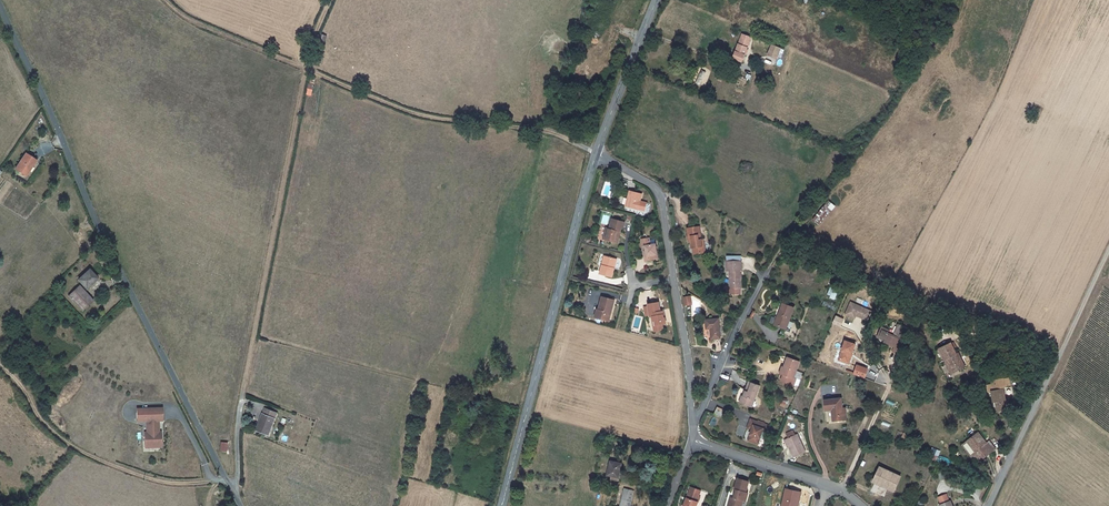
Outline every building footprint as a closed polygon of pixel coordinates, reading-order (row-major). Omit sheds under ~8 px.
[(322,34),(319,42),(325,44),(328,36),(322,34)] [(738,62),(748,37),(740,34),(736,44),(730,58),(738,62)] [(771,44),(767,55),(777,59),(781,48),(771,44)] [(693,82),(700,84),(705,72),(698,69),(693,82)] [(20,159),(10,175),(20,181),(26,171),(28,173),(32,166),(20,159)] [(636,219),(643,221),(645,213),(639,211),(641,204),(629,200),(624,215),(636,219)] [(818,225),(835,206),(829,201),(812,220),(818,225)] [(703,240),(701,226),(694,227),(688,228),(690,241),(692,241),(693,241),(695,248),(695,254),(706,252),(704,239),(703,240)] [(624,230),(611,227),(609,237),(605,236),(602,247),(617,251),(621,235),(623,236),(624,230)] [(642,265),(643,270),(655,268),(653,253),(652,250),(651,249),(648,249),(647,250),(647,247),(639,248),(640,256),(643,255),(643,260),(644,265),(642,265)] [(731,288),(731,294),(740,294),(740,289),(742,289),(742,262),(727,262),(727,271),(730,271),(730,288),(731,288)] [(608,286),(614,268),(603,264),(596,282),(608,286)] [(96,276),(88,267),(77,278),(86,286),(96,276)] [(83,309),(93,299),(78,283),(67,293),(83,309)] [(830,288),(827,296),(835,299),(838,291),(830,288)] [(614,300),(602,297),(598,310),(597,310),(595,318),(608,321),(614,300)] [(658,302),(647,304),(647,306),(649,315),(649,316),(651,316),(651,321),(654,320),(655,325),(658,324),(665,323),(662,310),(659,311),(659,309),(658,302)] [(851,305),(846,317),(855,321),(857,318),(869,323),(872,314),(851,305)] [(784,306),(776,328),(787,332),(795,311),(784,306)] [(706,318),(705,328),(709,328),(709,338),(718,338),(719,319),(706,318)] [(889,334),(884,332),(881,340),(885,342),(885,344),(895,349),(894,350),(891,356),(897,358),(908,333),(897,329),(893,339),(888,338),(889,334)] [(881,340),(884,332),(881,331),(877,342),(894,350),(895,349),(885,344),(885,342),(881,340)] [(840,364),(849,368),(852,361),(851,360),(852,358),(853,359),(856,349),(846,345),(843,355),(844,355),(840,364)] [(941,351),(948,367),(950,366),(954,376),(966,371),(963,361),(960,362),(953,346),(941,351)] [(799,364),(787,360),(783,370),(785,371),(783,378),(781,384),(793,388),(795,382),(792,381),(799,364)] [(865,378),(868,368),(856,365),(853,375),(865,378)] [(990,388),(991,394),(994,394),(996,405),(998,404),(1000,415),(1013,412),(1012,402),(1009,403),(1006,389),(1013,388),(1011,380),(994,383),(995,387),(990,388)] [(754,403),(760,388),(752,385),(748,394),(745,393),(743,399),(742,398),(739,405),(748,408),(751,402),(754,403)] [(840,403),(830,404),(823,405),(825,414),(831,414),(832,425),(842,424),(842,423),(845,423),(844,411),(841,411),(840,403)] [(139,438),(139,445),(151,445),(151,436),(155,436),(155,430),(153,430),(153,419),(157,419),(157,406),(132,406),(132,419),(141,419),(141,430),(139,430),(139,438)] [(716,409),(712,416),(719,419),(723,412),(716,409)] [(270,415),(260,411),(256,422),(257,422),(253,433),(262,436),(270,415)] [(751,432),(747,443),(757,446),(759,441),(764,442),(767,434),(769,428),(750,421),(748,426),(753,428),(751,432)] [(788,449),(793,460),(804,454),(796,436),(794,438),(792,433),(786,436),(787,440),(785,442),(788,449)] [(978,434),(970,441),(979,452),(976,454),(973,456),(980,464),(996,451),(989,443),(987,445),(978,434)] [(979,452),(970,441),(968,443),(976,454),(979,452)] [(619,464),(607,461),(604,475),(609,476),(608,481),(615,483),(619,464)] [(882,469),(875,483),(883,487),(884,486),(890,488),(889,490),(895,493),(902,479),(882,469)] [(734,476),(731,487),(733,488),(731,496),(728,505),(733,505),(734,505),(737,505),(738,505),(740,498),(743,499),(745,490),(743,490),(745,479),(734,476)] [(681,505),(693,505),(695,499),(696,499),(693,498),(694,494),(696,494),(698,488),(688,484),(681,505)] [(785,488),(780,505),(798,505),(802,492),(785,488)] [(621,490),(617,505),(628,505),(631,492),(621,490)]
